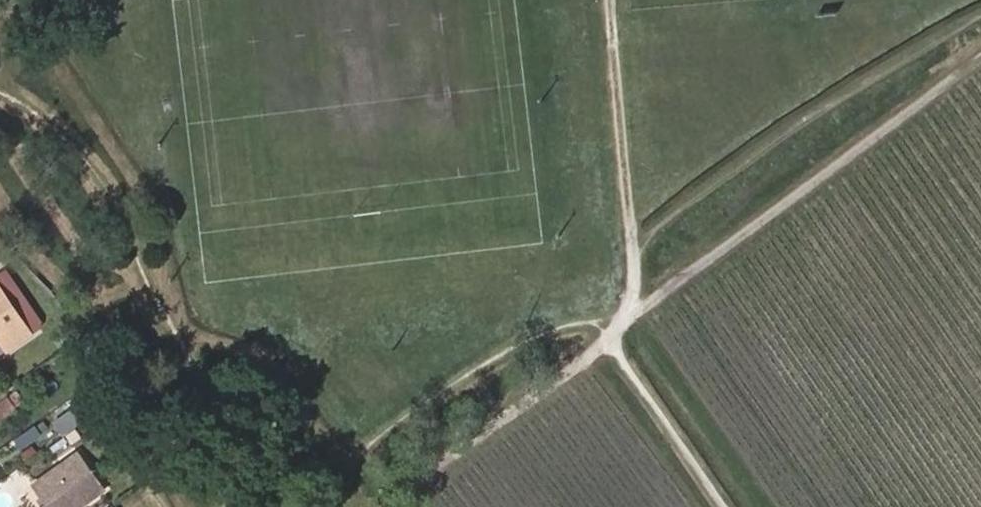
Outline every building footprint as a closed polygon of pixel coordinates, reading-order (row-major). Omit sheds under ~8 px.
[(0,273),(0,289),(32,335),(40,329),(41,323),(5,270),(0,273)] [(32,335),(0,289),(0,342),(7,352),(32,335)] [(67,432),(96,412),(84,396),(56,416),(67,432)] [(8,397),(0,403),(0,422),(17,410),(8,397)] [(48,506),(82,506),(104,491),(77,455),(34,485),(44,499),(49,506),(48,506)] [(41,506),(48,506),(49,506),(44,499),(39,503),(41,506)]
